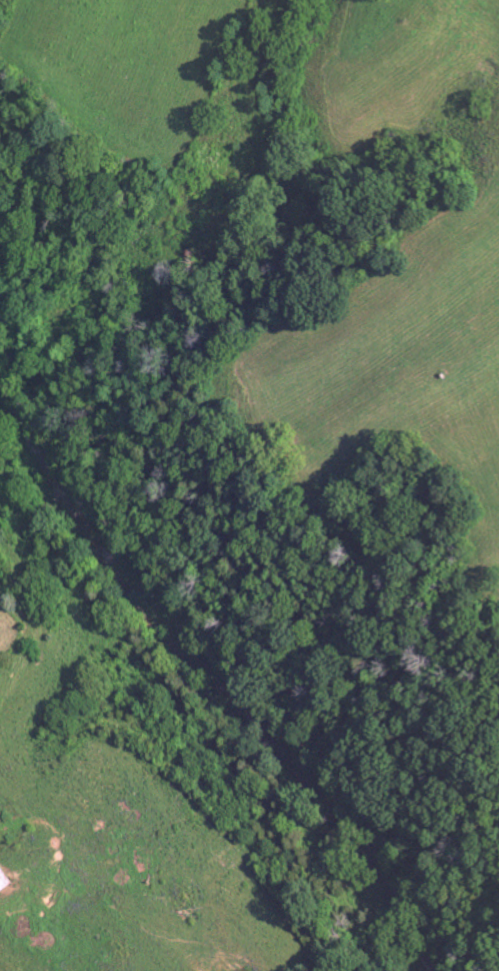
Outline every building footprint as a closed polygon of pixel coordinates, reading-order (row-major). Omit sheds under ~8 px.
[(4,859),(0,861),(0,900),(21,887),(4,859)]
